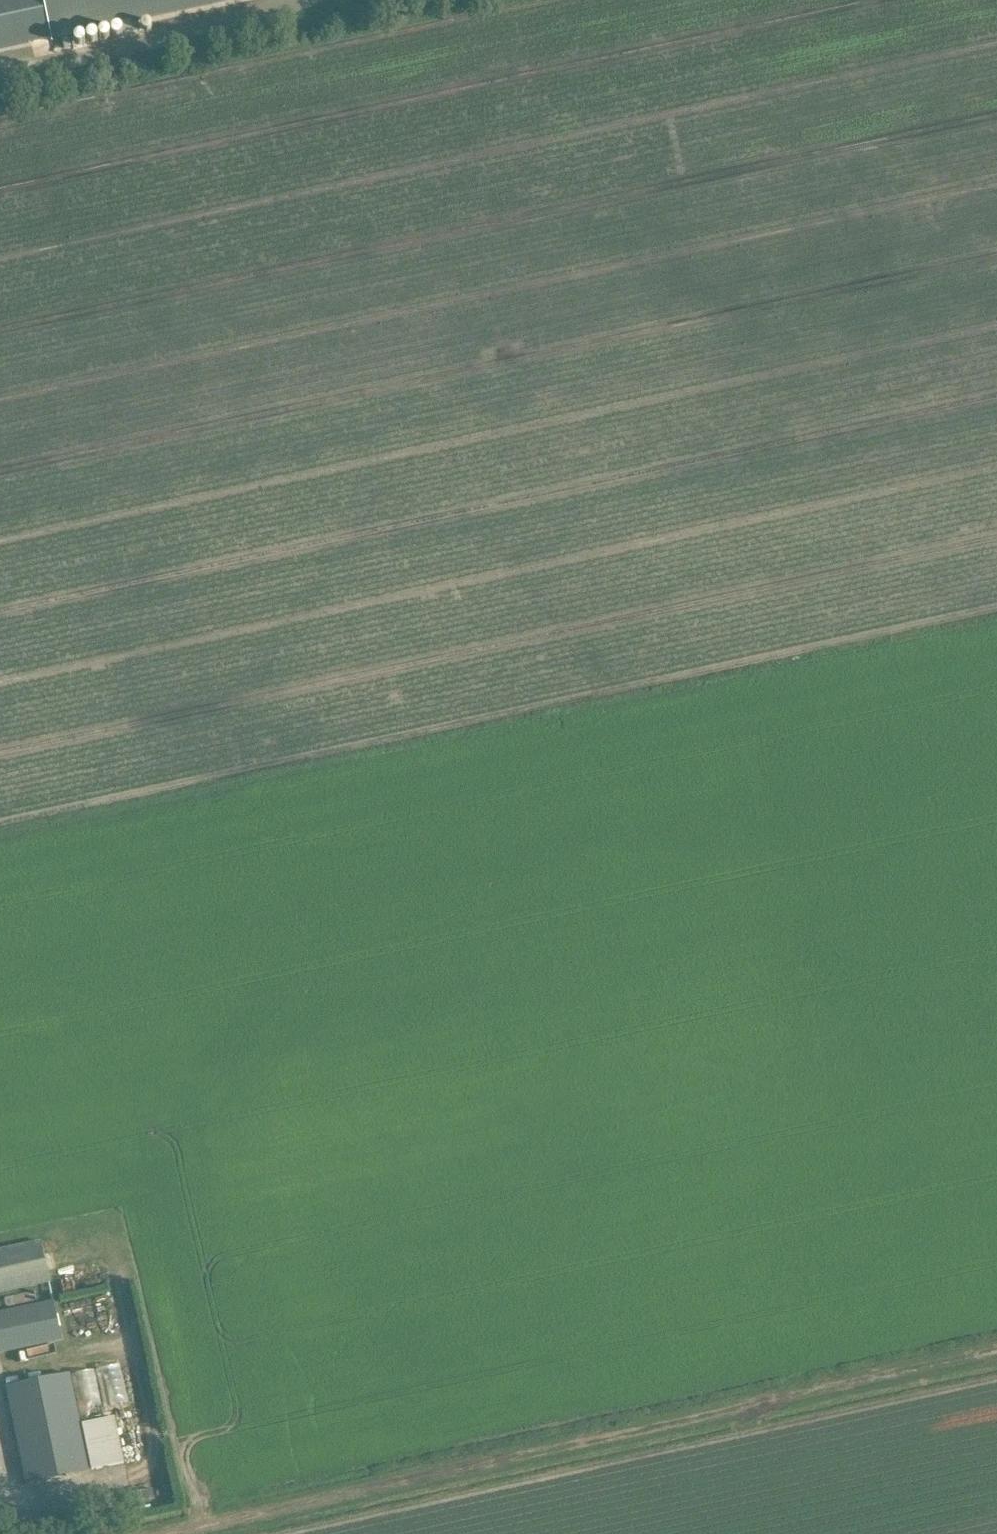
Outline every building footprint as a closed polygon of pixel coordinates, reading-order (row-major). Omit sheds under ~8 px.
[(28,44),(44,40),(52,39),(53,42),(57,41),(57,40),(85,34),(122,26),(139,22),(240,0),(0,0),(0,50),(28,44)] [(50,1283),(41,1239),(0,1248),(0,1294),(50,1283)] [(54,1300),(0,1311),(0,1355),(63,1343),(54,1300)] [(70,1373),(6,1387),(27,1485),(91,1471),(70,1373)] [(82,1424),(92,1470),(125,1463),(115,1417),(82,1424)]
